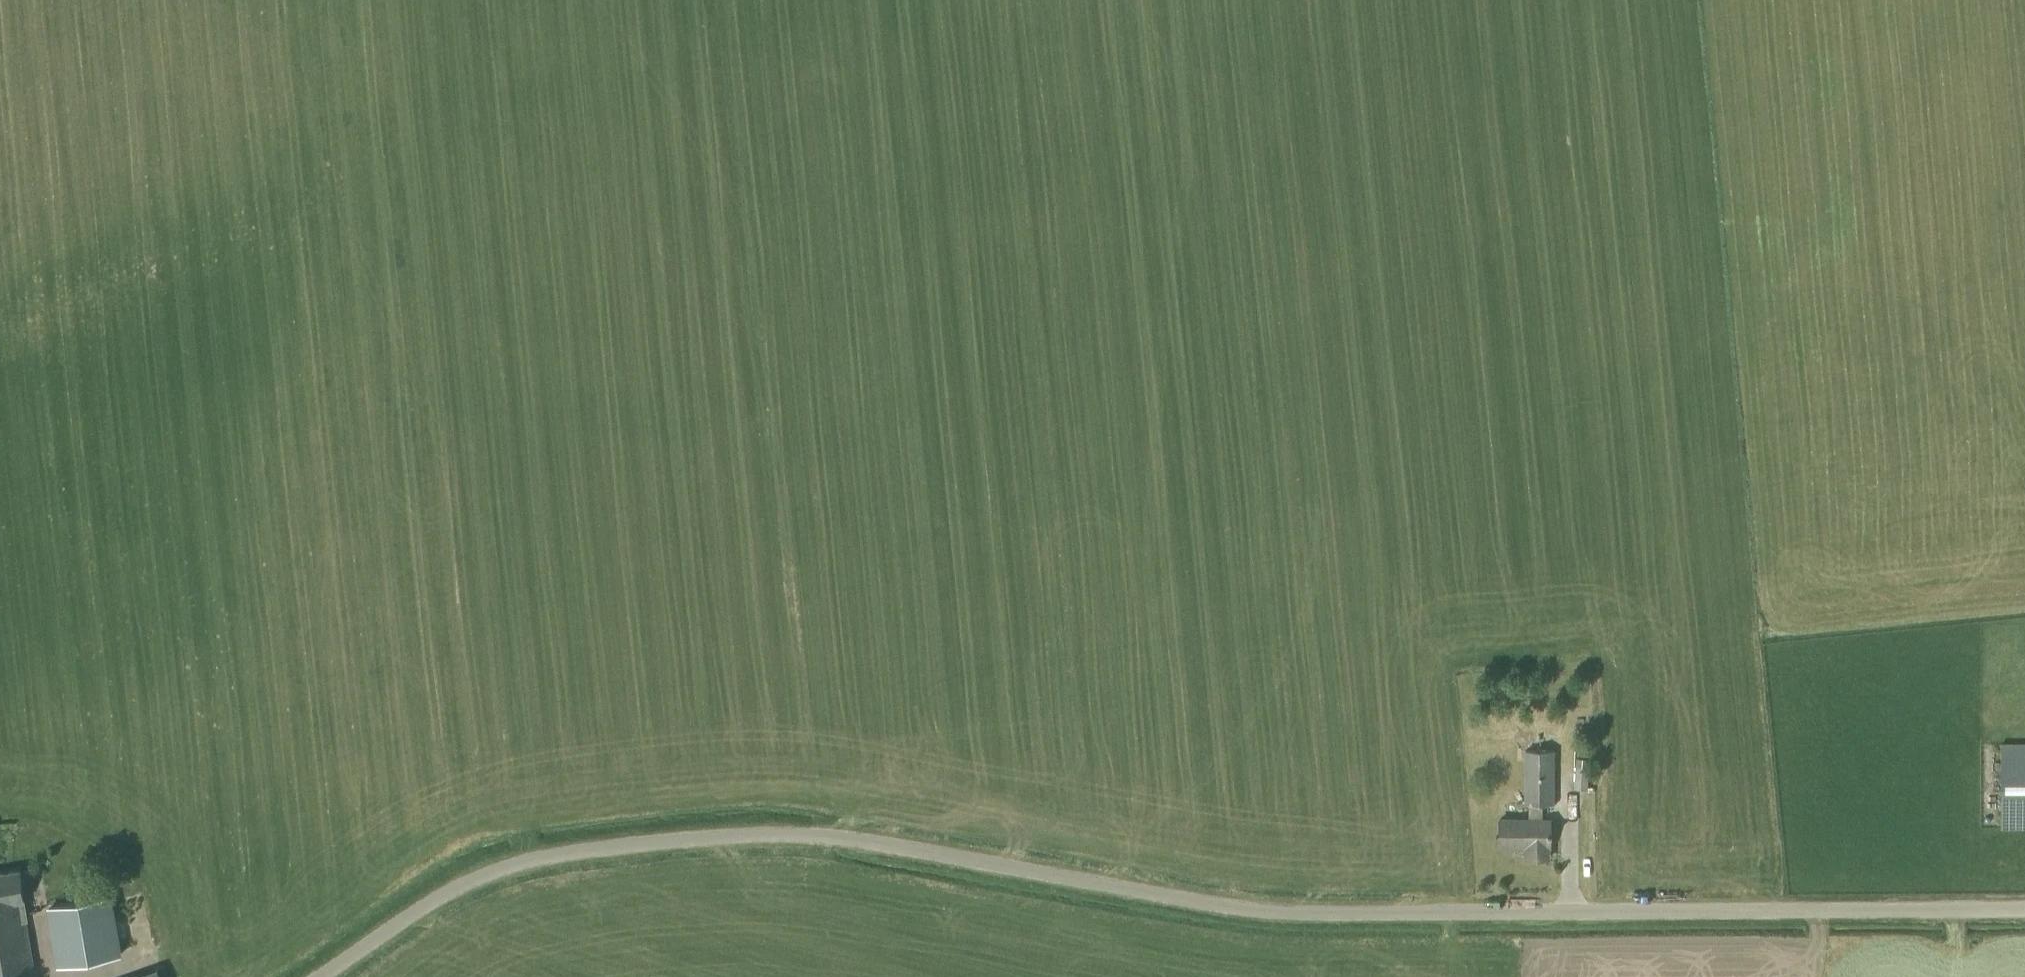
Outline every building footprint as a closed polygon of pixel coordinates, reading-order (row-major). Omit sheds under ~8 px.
[(2024,829),(2024,743),(2000,743),(2000,829),(2024,829)] [(1554,804),(1554,750),(1524,750),(1524,804),(1528,804),(1528,820),(1499,820),(1499,847),(1532,847),(1532,859),(1548,859),(1548,848),(1549,848),(1549,820),(1542,820),(1542,804),(1554,804)] [(1587,789),(1588,767),(1575,766),(1573,788),(1587,789)] [(0,872),(0,975),(33,970),(24,915),(26,915),(24,901),(19,869),(0,872)] [(49,909),(52,926),(59,966),(120,956),(111,899),(49,909)]
